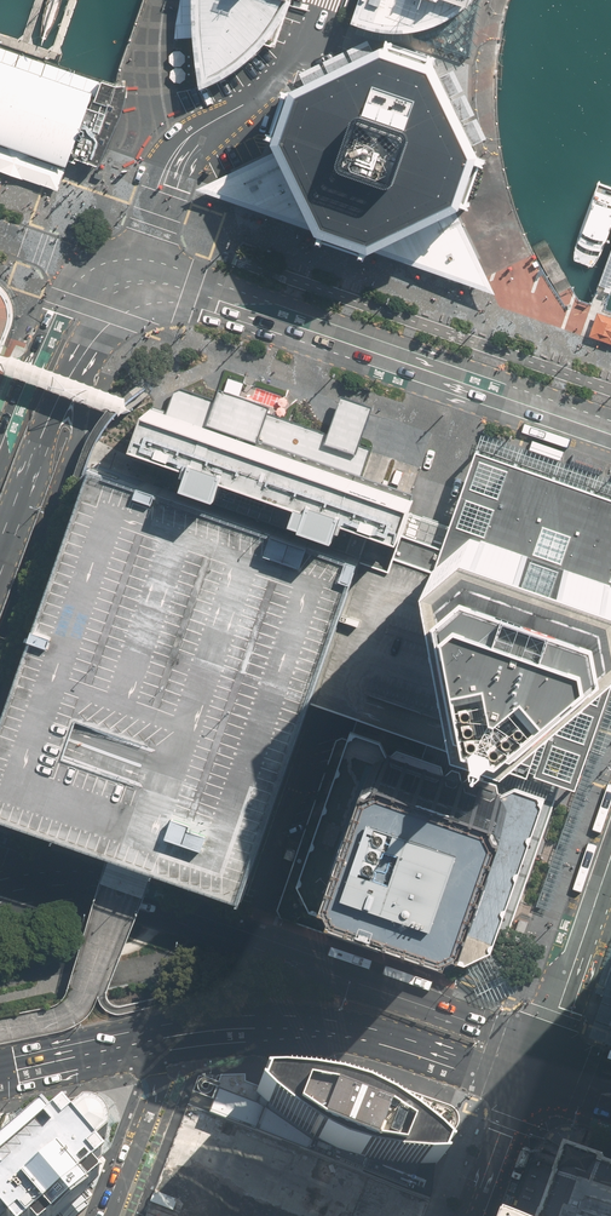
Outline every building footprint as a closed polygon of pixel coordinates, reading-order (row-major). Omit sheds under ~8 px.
[(203,88),(226,77),(242,67),(256,55),(273,37),(293,0),(195,0),(195,30),(196,51),(199,71),(201,81),(203,88)] [(352,24),(372,30),(385,32),(400,33),(416,31),(436,26),(451,18),(475,0),(361,0),(352,24)] [(476,0),(475,0),(451,18),(436,26),(416,31),(400,33),(385,32),(384,40),(383,48),(436,65),(475,140),(483,136),(486,134),(480,119),(457,70),(463,71),(465,61),(468,62),(469,58),(477,10),(476,0)] [(78,125),(86,103),(90,92),(39,74),(44,60),(0,46),(0,99),(78,125)] [(295,91),(277,143),(279,149),(320,232),(373,251),(456,210),(462,207),(481,151),(475,140),(436,65),(383,48),(295,91)] [(67,155),(96,165),(105,146),(117,120),(120,113),(122,106),(123,98),(124,92),(124,85),(114,85),(99,80),(94,93),(90,92),(86,103),(78,125),(67,155)] [(0,99),(0,143),(64,165),(67,155),(78,125),(0,99)] [(55,190),(64,165),(0,143),(0,170),(55,190)] [(212,182),(197,189),(320,232),(279,149),(212,182)] [(373,251),(495,293),(456,210),(373,251)] [(516,219),(506,223),(516,249),(527,244),(516,219)] [(602,310),(610,285),(610,252),(591,306),(596,308),(602,310)] [(1,349),(16,316),(12,296),(1,283),(0,282),(0,353),(1,349)] [(598,311),(589,336),(610,344),(610,316),(598,311)] [(168,412),(150,406),(137,442),(194,461),(187,479),(222,491),(228,474),(300,499),(294,518),(338,534),(344,516),(356,520),(401,535),(414,497),(397,491),(369,481),(361,479),(371,448),(361,445),(329,434),(271,413),(273,407),(220,388),(216,399),(183,388),(175,391),(168,412)] [(337,411),(329,434),(361,445),(369,422),(375,406),(342,395),(337,411)] [(478,448),(610,494),(610,479),(481,433),(476,447),(478,448)] [(533,440),(530,448),(562,459),(565,451),(533,440)] [(478,448),(453,513),(442,544),(422,537),(404,531),(391,570),(360,559),(326,656),(312,696),(324,700),(441,741),(550,779),(556,781),(561,783),(576,788),(577,784),(610,688),(610,494),(478,448)] [(90,474),(88,481),(38,623),(0,733),(0,809),(89,840),(113,848),(134,855),(143,859),(152,862),(157,863),(162,865),(244,893),(254,864),(312,696),(326,656),(360,559),(362,552),(357,550),(347,547),(95,460),(93,467),(90,474)] [(577,784),(576,788),(577,788),(536,905),(550,909),(603,752),(606,754),(610,740),(610,688),(577,784)] [(464,961),(491,949),(545,793),(469,767),(445,759),(435,756),(352,727),(349,737),(299,881),(312,908),(390,935),(464,961)] [(299,881),(349,737),(344,735),(337,738),(322,780),(286,884),(278,909),(281,916),(379,950),(386,947),(390,935),(312,908),(299,881)] [(529,921),(520,918),(512,940),(521,943),(529,921)] [(491,949),(464,961),(476,985),(474,986),(478,996),(495,1002),(515,991),(521,974),(517,966),(503,973),(491,949)] [(217,1087),(213,1098),(193,1091),(187,1107),(430,1198),(431,1180),(432,1166),(432,1164),(439,1150),(440,1148),(456,1130),(460,1124),(460,1118),(459,1113),(456,1108),(451,1107),(353,1072),(349,1071),(284,1073),(280,1074),(278,1075),(276,1078),(265,1079),(262,1080),(260,1086),(246,1081),(245,1074),(222,1075),(219,1082),(218,1084),(217,1087)] [(0,1145),(0,1215),(52,1215),(100,1174),(91,1166),(104,1155),(62,1107),(49,1117),(41,1109),(0,1145)] [(567,1144),(541,1215),(610,1215),(610,1165),(606,1163),(608,1159),(567,1144)] [(177,1201),(158,1193),(155,1202),(174,1210),(177,1201)]
